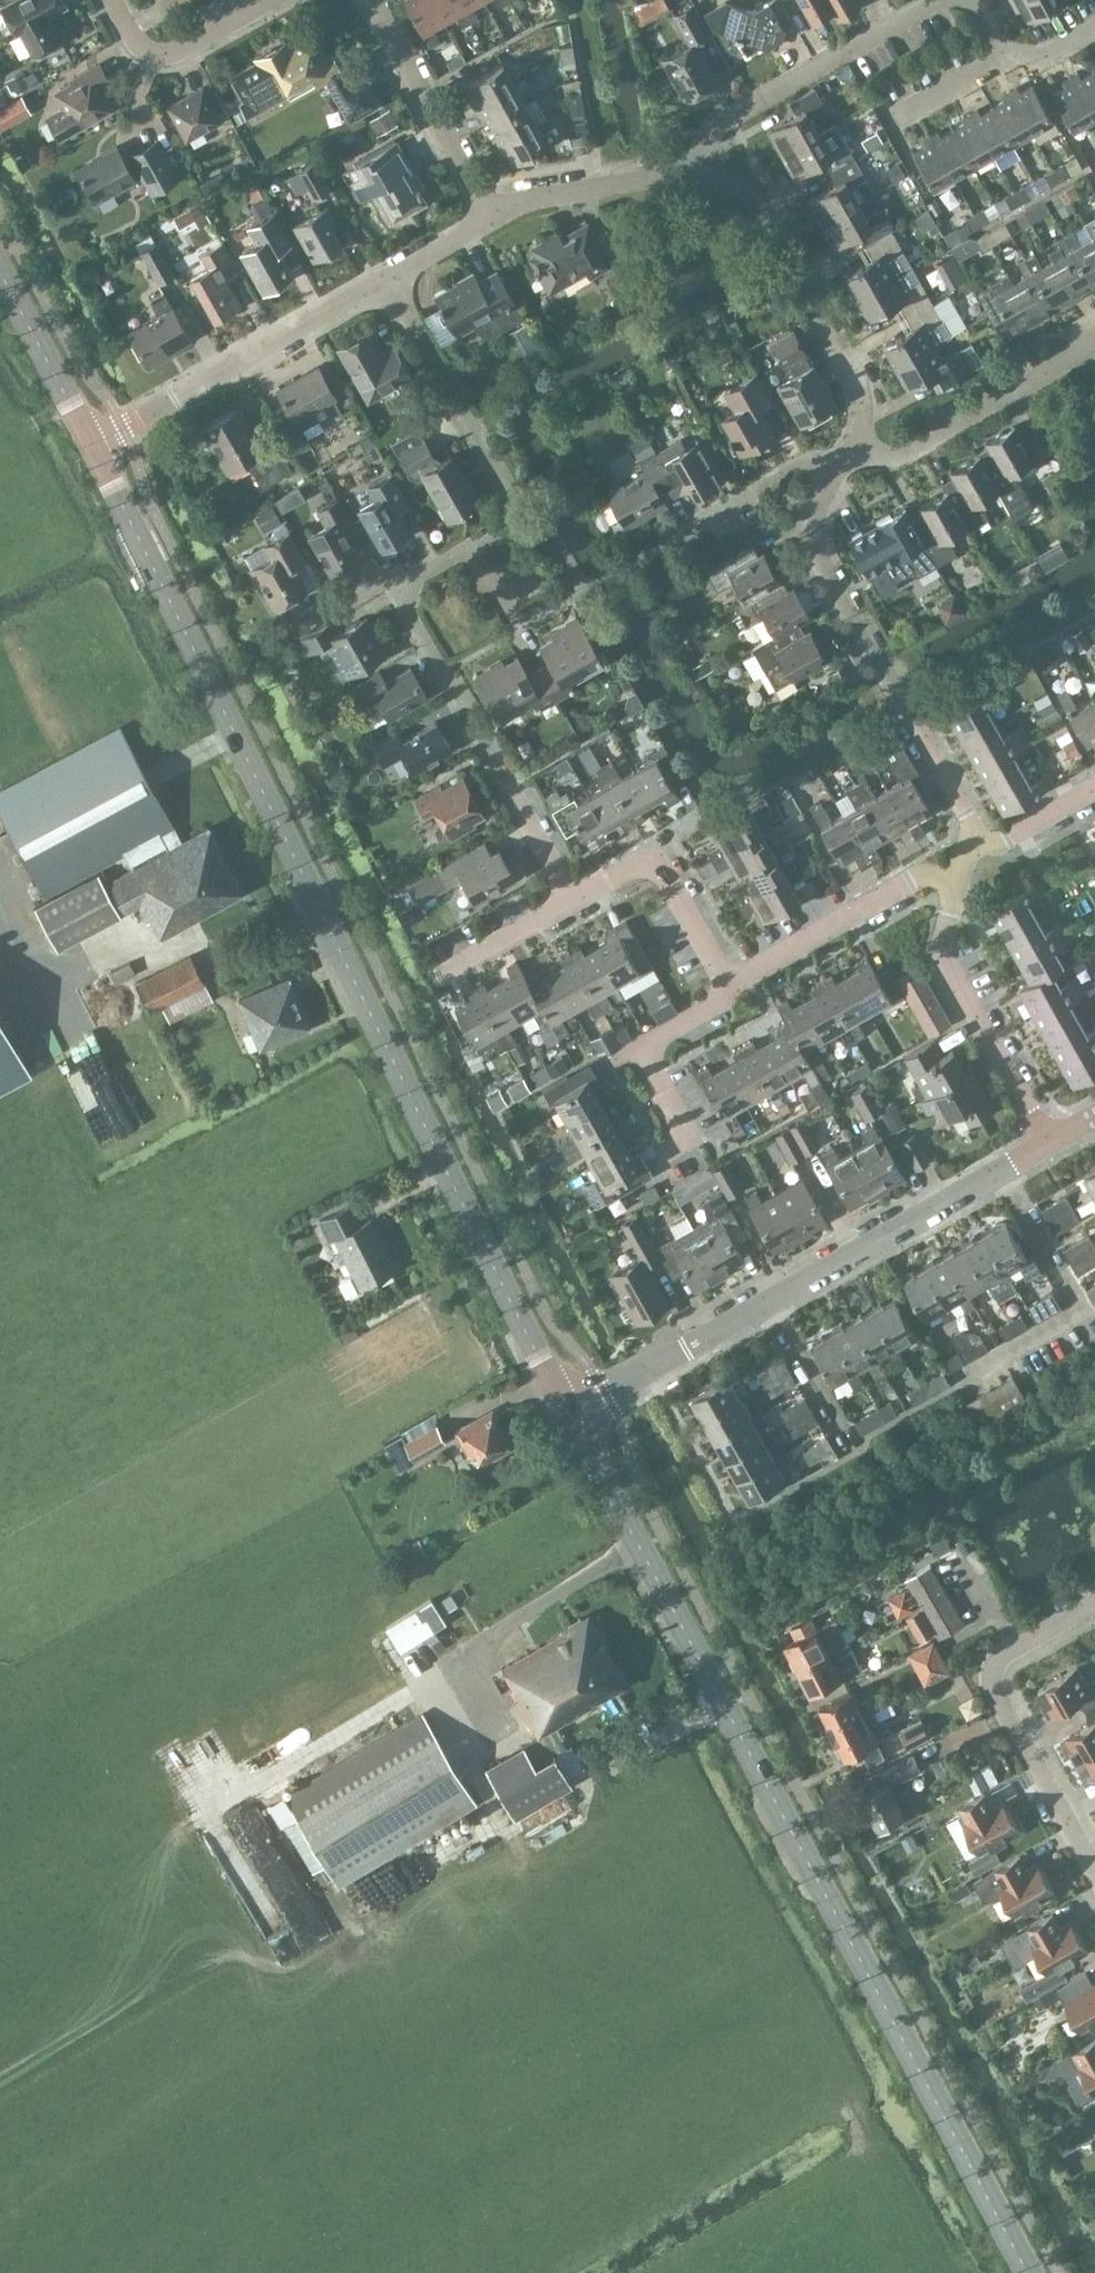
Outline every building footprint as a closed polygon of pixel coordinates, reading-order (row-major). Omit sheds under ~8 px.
[(68,6),(65,0),(14,0),(2,7),(17,34),(21,32),(34,55),(61,40),(48,16),(68,6)] [(444,19),(433,0),(406,0),(423,31),(431,44),(440,39),(432,26),(444,19)] [(471,22),(459,0),(433,0),(444,19),(455,13),(462,27),(471,22)] [(479,0),(459,0),(471,22),(479,17),(472,4),(479,0)] [(531,9),(549,4),(548,0),(529,0),(531,9)] [(640,24),(669,8),(665,0),(649,0),(632,10),(640,24)] [(794,22),(781,0),(769,0),(752,9),(724,1),(703,14),(711,29),(735,35),(735,36),(739,37),(739,40),(747,55),(761,47),(762,44),(779,48),(785,26),(794,22)] [(812,22),(833,10),(834,10),(828,0),(799,0),(812,22)] [(834,10),(833,10),(838,18),(861,5),(858,0),(828,0),(834,10)] [(1013,2),(1017,10),(1022,8),(1029,20),(1051,7),(1054,13),(1077,0),(1016,0),(1013,2)] [(685,99),(719,80),(697,42),(710,35),(693,5),(674,16),(691,45),(663,60),(685,99)] [(351,117),(378,102),(363,75),(349,82),(333,54),(328,57),(314,33),(289,46),(286,40),(257,57),(260,62),(234,77),(247,102),(241,105),(251,121),(330,77),(337,89),(336,90),(351,117)] [(562,58),(575,55),(573,45),(560,47),(562,58)] [(575,55),(562,58),(564,68),(577,66),(575,55)] [(475,106),(515,84),(503,63),(468,83),(475,95),(470,98),(475,106)] [(73,83),(57,92),(54,94),(61,107),(45,116),(58,138),(77,127),(112,108),(99,85),(109,79),(100,64),(71,80),(73,83)] [(1094,116),(1094,74),(1093,71),(1082,77),(1079,73),(1071,77),(1093,117),(1094,116)] [(560,79),(562,90),(580,87),(577,75),(560,79)] [(1073,128),(1093,117),(1071,77),(1062,82),(1065,87),(1053,93),(1073,128)] [(515,84),(475,106),(480,114),(484,112),(491,123),(526,103),(540,96),(534,86),(520,94),(515,84)] [(1010,91),(1032,131),(1045,124),(1047,129),(1055,125),(1033,85),(1021,91),(1018,87),(1010,91)] [(187,140),(222,120),(203,87),(168,106),(187,140)] [(781,153),(817,133),(809,119),(827,108),(816,87),(790,102),(798,114),(768,131),(781,153)] [(1012,142),(1032,131),(1010,91),(1002,96),(1004,101),(993,107),(1012,142)] [(0,104),(0,128),(31,110),(21,92),(0,104)] [(570,105),(583,102),(581,92),(568,94),(570,105)] [(583,102),(570,105),(572,115),(585,113),(583,102)] [(497,145),(537,123),(526,103),(491,123),(497,135),(493,137),(497,145)] [(365,118),(373,133),(396,122),(388,106),(365,118)] [(993,153),(1012,142),(993,107),(981,114),(978,109),(970,114),(993,153)] [(973,165),(993,153),(970,114),(962,118),(965,123),(953,129),(973,165)] [(537,123),(497,145),(502,154),(506,151),(513,163),(557,139),(552,129),(543,134),(537,123)] [(817,133),(781,153),(794,176),(823,160),(830,172),(854,159),(842,138),(833,123),(817,133)] [(953,176),(973,165),(953,129),(942,136),(939,131),(931,136),(953,176)] [(571,137),(574,153),(589,150),(585,134),(571,137)] [(933,187),(953,176),(931,136),(922,141),(925,145),(913,152),(933,187)] [(152,193),(179,177),(158,139),(130,154),(134,162),(129,165),(118,146),(77,168),(96,202),(142,176),(152,193)] [(424,202),(424,199),(421,193),(423,192),(420,187),(422,186),(415,173),(410,176),(404,166),(409,163),(397,142),(350,169),(355,178),(349,182),(358,199),(375,189),(390,215),(392,216),(394,215),(396,214),(398,218),(421,205),(423,204),(424,202)] [(821,223),(856,203),(874,194),(865,178),(854,159),(830,172),(837,185),(808,201),(821,223)] [(313,198),(330,188),(314,160),(297,170),(313,198)] [(1052,169),(1060,181),(1069,175),(1062,163),(1052,169)] [(1050,186),(1060,181),(1052,169),(1043,174),(1050,186)] [(1064,188),(1070,200),(1079,195),(1073,183),(1064,188)] [(782,191),(786,203),(803,196),(798,184),(782,191)] [(1013,191),(1020,203),(1029,198),(1022,186),(1013,191)] [(1076,210),(1070,200),(1064,188),(1050,196),(1062,218),(1076,210)] [(1011,209),(1020,203),(1013,191),(1004,196),(1011,209)] [(178,226),(206,212),(199,200),(172,214),(178,226)] [(1033,206),(1040,217),(1051,211),(1044,200),(1033,206)] [(868,242),(890,230),(892,228),(880,207),(863,216),(856,203),(821,223),(833,245),(860,230),(867,242),(868,242)] [(315,261),(343,245),(332,226),(337,224),(327,206),(294,225),(315,261)] [(1031,222),(1040,217),(1033,206),(1024,211),(1031,222)] [(974,214),(981,226),(990,221),(982,208),(974,214)] [(1021,228),(1031,222),(1024,211),(1015,216),(1021,228)] [(265,289),(292,274),(279,251),(291,244),(273,213),(250,226),(258,242),(243,250),(265,289)] [(972,231),(981,226),(974,214),(965,219),(972,231)] [(994,228),(1000,240),(1011,234),(1005,222),(994,228)] [(550,285),(551,286),(553,287),(555,287),(556,286),(588,269),(591,274),(609,264),(587,224),(571,233),(571,235),(559,241),(555,234),(530,249),(533,254),(528,257),(536,271),(540,269),(548,284),(550,285)] [(991,245),(1000,240),(994,228),(985,234),(991,245)] [(853,296),(895,272),(910,264),(890,230),(868,242),(867,242),(864,244),(871,257),(842,273),(847,282),(851,281),(856,289),(851,292),(853,296)] [(1091,237),(1080,243),(1073,230),(1064,236),(1071,248),(1091,284),(1094,282),(1094,244),(1091,237)] [(982,250),(991,245),(985,234),(976,239),(982,250)] [(1091,284),(1071,248),(1064,236),(1056,240),(1063,252),(1051,259),(1074,300),(1082,296),(1079,291),(1091,284)] [(215,318),(242,302),(227,277),(239,270),(223,243),(202,255),(209,267),(192,277),(215,318)] [(159,284),(174,275),(156,244),(141,253),(159,284)] [(1074,300),(1051,259),(1041,265),(1033,252),(1024,257),(1031,270),(1052,307),(1063,300),(1066,305),(1074,300)] [(952,254),(936,261),(945,284),(961,278),(952,254)] [(1052,307),(1031,270),(1024,257),(1016,262),(1024,275),(1012,282),(1034,322),(1043,318),(1040,313),(1052,307)] [(904,314),(930,299),(912,267),(897,276),(895,272),(853,296),(856,301),(860,298),(865,307),(863,308),(868,318),(897,302),(904,314)] [(479,281),(476,277),(437,298),(440,303),(439,304),(442,310),(444,309),(455,331),(477,319),(480,325),(494,334),(524,317),(498,270),(479,281)] [(1034,322),(1012,282),(1007,273),(987,284),(988,286),(976,293),(994,324),(1005,318),(1011,329),(1023,323),(1025,327),(1034,322)] [(175,347),(191,338),(164,291),(150,299),(159,314),(130,331),(150,366),(177,350),(175,347)] [(893,366),(935,342),(949,333),(930,299),(904,314),(911,327),(882,343),(886,351),(889,350),(895,359),(890,361),(893,366)] [(791,329),(768,343),(781,365),(788,361),(795,373),(777,384),(799,422),(834,402),(827,390),(824,392),(816,380),(819,378),(812,365),(809,366),(800,352),(803,350),(791,329)] [(369,399),(410,376),(394,348),(381,356),(368,333),(340,348),(369,399)] [(935,342),(893,366),(895,370),(899,368),(904,376),(901,378),(906,387),(935,371),(943,384),(978,364),(971,352),(963,357),(957,347),(941,356),(936,347),(937,346),(935,342)] [(323,406),(336,398),(319,368),(298,380),(297,378),(279,389),(287,404),(275,411),(297,451),(311,443),(303,429),(328,415),(323,406)] [(761,445),(776,436),(759,407),(769,401),(754,374),(725,391),(736,408),(719,418),(729,435),(727,436),(732,444),(734,444),(739,452),(758,441),(761,445)] [(262,488),(292,471),(274,439),(259,447),(246,425),(250,423),(240,405),(202,427),(232,480),(251,469),(262,488)] [(999,488),(998,488),(1014,517),(1034,506),(1017,478),(1036,466),(1013,426),(986,442),(988,445),(977,451),(979,455),(980,455),(999,488)] [(450,516),(481,498),(470,480),(467,482),(451,454),(437,462),(433,456),(434,455),(425,440),(423,441),(417,430),(418,429),(418,428),(393,443),(400,454),(409,470),(420,464),(424,471),(425,473),(450,516)] [(1041,429),(1029,436),(1041,455),(1052,448),(1041,429)] [(678,491),(657,453),(645,432),(628,442),(641,463),(646,471),(607,493),(627,527),(648,515),(645,510),(678,491)] [(657,453),(678,491),(690,484),(696,493),(721,478),(699,440),(685,448),(680,439),(657,453)] [(998,488),(999,488),(980,455),(979,455),(952,471),(955,475),(942,483),(947,492),(948,491),(967,524),(966,525),(967,527),(989,515),(979,499),(998,488)] [(398,509),(410,503),(391,472),(369,485),(376,497),(360,507),(383,545),(410,529),(398,509)] [(966,525),(967,524),(948,491),(947,492),(921,507),(924,512),(912,518),(911,519),(924,541),(937,563),(957,552),(947,535),(966,525)] [(350,540),(361,534),(340,497),(317,511),(324,523),(309,532),(333,573),(360,557),(350,540)] [(911,519),(912,518),(906,507),(877,523),(879,527),(868,533),(866,530),(849,539),(881,595),(897,587),(894,581),(912,572),(913,575),(915,575),(937,563),(924,541),(911,519)] [(277,606),(307,588),(294,565),(306,557),(290,530),(265,545),(272,556),(250,569),(259,584),(263,582),(277,606)] [(779,581),(778,580),(762,552),(759,554),(752,542),(705,569),(718,591),(735,581),(745,599),(746,600),(779,581)] [(798,623),(810,617),(793,588),(790,590),(782,578),(778,580),(779,581),(746,600),(745,599),(736,604),(748,626),(765,616),(776,635),(776,636),(798,623)] [(345,675),(386,652),(364,615),(335,631),(330,623),(301,639),(308,651),(325,641),(345,675)] [(540,667),(556,695),(573,685),(567,676),(601,656),(580,620),(542,643),(552,660),(540,667)] [(803,632),(798,623),(776,636),(776,635),(751,649),(754,653),(743,659),(754,678),(764,672),(774,689),(825,660),(808,629),(803,632)] [(1091,623),(1086,625),(1094,640),(1094,630),(1091,623)] [(1091,645),(1082,628),(1081,628),(1070,634),(1070,635),(1079,651),(1091,645)] [(556,695),(540,667),(528,674),(518,656),(479,678),(500,715),(533,696),(539,705),(556,695)] [(387,718),(426,695),(416,679),(417,679),(410,666),(393,676),(384,681),(379,672),(349,689),(360,707),(376,698),(387,718)] [(1091,696),(1077,704),(1066,686),(1057,691),(1068,709),(1067,710),(1086,742),(1094,737),(1094,702),(1091,696)] [(962,739),(993,721),(985,706),(1004,695),(999,687),(980,698),(979,697),(948,715),(962,739)] [(616,729),(629,723),(637,739),(649,734),(636,705),(610,716),(616,729)] [(413,769),(451,747),(435,719),(401,739),(395,728),(371,742),(384,765),(404,753),(413,769)] [(975,762),(1025,733),(1021,725),(1002,736),(993,721),(962,739),(975,762)] [(1080,754),(1073,739),(1071,740),(1064,726),(1053,731),(1066,760),(1080,754)] [(0,790),(0,812),(12,835),(46,896),(124,854),(133,868),(182,840),(142,767),(141,766),(120,727),(0,790)] [(989,786),(1020,767),(1012,753),(1031,742),(1025,733),(975,762),(989,786)] [(851,747),(860,762),(870,757),(861,741),(851,747)] [(888,788),(915,836),(925,831),(918,819),(931,812),(912,779),(919,774),(900,742),(883,752),(900,781),(888,788)] [(633,769),(652,801),(665,794),(670,802),(680,796),(668,774),(678,768),(665,744),(642,757),(645,762),(633,769)] [(652,801),(633,769),(621,776),(611,758),(601,764),(635,822),(644,816),(640,808),(652,801)] [(625,827),(635,822),(601,764),(591,769),(601,787),(588,794),(607,827),(621,820),(625,827)] [(1020,767),(989,786),(1003,810),(1034,791),(1052,780),(1048,773),(1029,783),(1020,767)] [(439,838),(451,836),(451,837),(475,824),(473,821),(484,814),(463,776),(441,788),(439,785),(416,798),(425,813),(435,807),(442,820),(434,830),(438,838),(439,838)] [(915,836),(888,788),(876,795),(866,777),(855,784),(887,838),(898,831),(905,842),(915,836)] [(875,844),(887,838),(855,784),(845,790),(855,807),(844,814),(872,862),(882,856),(875,844)] [(597,833),(607,827),(588,794),(577,801),(574,795),(552,807),(566,831),(578,825),(590,847),(601,841),(597,833)] [(778,800),(784,815),(796,810),(790,795),(778,800)] [(712,860),(761,831),(772,825),(765,814),(771,810),(763,796),(743,807),(745,811),(711,831),(718,843),(706,850),(712,860)] [(872,862),(844,814),(833,820),(822,803),(811,809),(821,826),(820,827),(842,864),(854,857),(860,868),(872,862)] [(133,868),(109,881),(127,912),(138,906),(146,921),(149,920),(160,938),(245,894),(208,826),(182,840),(133,868)] [(736,875),(790,844),(784,833),(768,843),(761,831),(712,860),(717,870),(729,863),(736,875)] [(737,904),(787,875),(780,864),(796,855),(790,844),(736,875),(743,887),(731,894),(737,904)] [(475,899),(515,877),(499,847),(482,856),(476,845),(437,868),(447,885),(462,877),(475,899)] [(58,895),(35,907),(56,948),(125,913),(127,912),(109,881),(103,871),(58,895)] [(787,875),(737,904),(743,915),(755,908),(762,920),(800,898),(815,889),(809,878),(793,887),(787,875)] [(1003,935),(1036,916),(1027,901),(1045,891),(1040,882),(1022,893),(1022,892),(989,911),(1003,935)] [(1016,958),(1067,929),(1063,921),(1045,931),(1036,916),(1003,935),(1016,958)] [(595,948),(614,981),(627,974),(629,978),(651,965),(625,920),(602,933),(607,941),(595,948)] [(1050,970),(1051,972),(1064,965),(1054,948),(1072,937),(1067,929),(1016,958),(1030,983),(1050,970)] [(614,981),(595,948),(583,954),(579,946),(569,952),(602,1011),(613,1005),(603,988),(614,981)] [(593,1016),(602,1011),(569,952),(558,958),(563,966),(551,972),(571,1006),(583,999),(593,1016)] [(900,988),(893,976),(886,964),(874,971),(865,954),(854,961),(859,969),(847,975),(866,1008),(878,1001),(880,1006),(903,993),(900,988)] [(169,1022),(213,1001),(205,984),(191,955),(135,983),(150,1012),(161,1006),(169,1022)] [(550,1018),(526,976),(517,961),(506,968),(510,975),(499,982),(517,1014),(530,1007),(540,1024),(549,1019),(550,1018)] [(111,984),(132,979),(129,962),(108,967),(111,984)] [(900,988),(922,975),(916,963),(893,976),(900,988)] [(1060,987),(1051,972),(1050,970),(1030,983),(1018,989),(1031,1012),(1080,984),(1076,977),(1060,987)] [(571,1006),(551,972),(540,979),(535,971),(526,976),(550,1018),(549,1019),(559,1035),(569,1030),(559,1012),(571,1006)] [(866,1008),(847,975),(835,982),(830,974),(820,980),(853,1039),(863,1033),(853,1015),(866,1008)] [(906,1000),(929,987),(922,975),(900,988),(903,993),(906,1000)] [(260,1049),(310,1027),(290,978),(239,1000),(260,1049)] [(843,1044),(853,1039),(820,980),(810,986),(815,994),(803,1001),(821,1034),(833,1027),(843,1044)] [(517,1014),(499,982),(487,989),(482,981),(472,986),(505,1044),(515,1038),(505,1021),(517,1014)] [(1045,1035),(1077,1017),(1069,1003),(1086,993),(1080,984),(1031,1012),(1045,1035)] [(495,1049),(505,1044),(472,986),(463,992),(467,1000),(455,1007),(473,1039),(486,1032),(495,1049)] [(913,1011),(936,998),(929,987),(906,1000),(913,1011)] [(919,1023),(942,1010),(936,998),(913,1011),(919,1023)] [(821,1034),(803,1001),(791,1008),(786,999),(776,1006),(784,1021),(785,1020),(808,1064),(809,1064),(819,1058),(809,1041),(821,1034)] [(942,1010),(919,1023),(926,1034),(949,1021),(942,1010)] [(30,1071),(0,1015),(0,1086),(30,1071)] [(1094,1038),(1094,1029),(1087,1034),(1077,1017),(1045,1035),(1058,1059),(1094,1038)] [(598,1052),(629,1033),(620,1018),(589,1036),(598,1052)] [(818,1080),(809,1064),(808,1064),(785,1020),(784,1021),(773,1027),(778,1035),(766,1042),(785,1075),(797,1068),(807,1086),(810,1084),(818,1080)] [(1058,1059),(1072,1083),(1094,1070),(1094,1038),(1058,1059)] [(785,1075),(766,1042),(755,1048),(750,1040),(740,1046),(774,1106),(776,1104),(783,1100),(773,1081),(785,1075)] [(919,1098),(964,1072),(949,1048),(938,1054),(930,1041),(904,1056),(919,1083),(913,1087),(919,1098)] [(764,1111),(774,1106),(740,1046),(729,1052),(734,1060),(722,1067),(741,1099),(753,1092),(764,1111)] [(809,1064),(818,1080),(828,1074),(819,1058),(809,1064)] [(741,1099),(722,1067),(711,1074),(706,1065),(696,1071),(719,1112),(730,1130),(739,1125),(728,1106),(741,1099)] [(964,1072),(919,1098),(926,1110),(937,1103),(945,1116),(948,1114),(957,1130),(961,1132),(967,1133),(968,1128),(971,1123),(968,1123),(993,1109),(970,1069),(964,1072)] [(566,1120),(599,1101),(592,1090),(601,1085),(594,1073),(571,1086),(565,1074),(542,1088),(555,1110),(559,1108),(566,1120)] [(507,1085),(515,1098),(529,1090),(522,1076),(507,1085)] [(818,1080),(810,1084),(815,1093),(823,1088),(818,1080)] [(865,1116),(879,1108),(864,1083),(850,1091),(865,1116)] [(485,1094),(493,1109),(507,1102),(499,1087),(485,1094)] [(783,1100),(776,1104),(781,1114),(789,1109),(783,1100)] [(561,1152),(619,1118),(613,1108),(605,1112),(599,1101),(566,1120),(573,1132),(555,1142),(561,1152)] [(886,1119),(898,1112),(900,1111),(895,1102),(892,1104),(890,1101),(880,1107),(886,1119)] [(898,1112),(886,1119),(894,1131),(905,1124),(898,1112)] [(711,1152),(733,1139),(719,1115),(696,1128),(711,1152)] [(591,1164),(624,1145),(617,1134),(626,1129),(619,1118),(561,1152),(566,1162),(584,1152),(591,1164)] [(788,1126),(803,1152),(817,1144),(802,1119),(788,1126)] [(852,1150),(875,1191),(901,1175),(872,1123),(860,1130),(867,1142),(852,1150)] [(739,1125),(730,1130),(733,1137),(742,1131),(739,1125)] [(789,1160),(803,1152),(788,1126),(774,1135),(789,1160)] [(915,1168),(927,1160),(911,1133),(899,1140),(915,1168)] [(624,1145),(591,1164),(598,1176),(592,1179),(605,1201),(629,1187),(623,1176),(645,1163),(639,1152),(630,1157),(624,1145)] [(875,1191),(852,1150),(839,1157),(833,1146),(821,1152),(828,1164),(826,1165),(849,1205),(875,1191)] [(712,1171),(727,1196),(741,1188),(726,1162),(712,1171)] [(1085,1173),(1092,1185),(1080,1192),(1085,1201),(1094,1196),(1094,1167),(1085,1173)] [(775,1194),(798,1234),(824,1219),(801,1179),(775,1194)] [(798,1234),(775,1194),(762,1202),(755,1190),(743,1197),(750,1209),(749,1209),(773,1249),(798,1234)] [(691,1228),(699,1241),(718,1273),(741,1259),(730,1240),(742,1233),(718,1191),(702,1200),(706,1219),(691,1228)] [(1049,1222),(1074,1208),(1067,1196),(1042,1210),(1049,1222)] [(359,1223),(349,1203),(318,1219),(328,1243),(334,1240),(350,1271),(341,1276),(339,1281),(346,1295),(351,1297),(363,1291),(364,1287),(364,1286),(396,1268),(371,1217),(359,1223)] [(1074,1208),(1049,1222),(1056,1234),(1081,1220),(1074,1208)] [(667,1220),(671,1231),(690,1224),(685,1213),(667,1220)] [(610,1276),(636,1321),(667,1303),(645,1264),(657,1257),(634,1217),(621,1224),(641,1258),(610,1276)] [(1007,1270),(1009,1269),(1019,1263),(1028,1278),(1042,1270),(1033,1254),(1028,1256),(1008,1221),(994,1229),(992,1226),(985,1230),(987,1234),(1007,1270)] [(718,1273),(699,1241),(691,1228),(676,1236),(656,1247),(671,1273),(681,1267),(693,1288),(718,1273)] [(1009,1269),(1007,1270),(987,1234),(974,1241),(972,1237),(964,1242),(966,1245),(987,1281),(999,1274),(1005,1284),(1014,1279),(1009,1269)] [(1094,1248),(1094,1245),(1090,1236),(1065,1250),(1071,1261),(1094,1248)] [(987,1281),(966,1245),(954,1252),(952,1249),(944,1253),(946,1256),(967,1293),(969,1292),(980,1285),(983,1290),(990,1286),(987,1281)] [(1071,1261),(1079,1274),(1094,1265),(1094,1248),(1071,1261)] [(969,1292),(967,1293),(946,1256),(934,1263),(932,1260),(925,1264),(927,1268),(948,1304),(951,1302),(960,1297),(967,1310),(977,1306),(969,1292)] [(951,1302),(948,1304),(927,1268),(915,1275),(913,1271),(905,1275),(928,1316),(940,1309),(947,1319),(957,1313),(951,1302)] [(1037,1321),(1058,1310),(1062,1307),(1053,1291),(1028,1305),(1037,1321)] [(896,1346),(897,1346),(918,1334),(896,1297),(883,1305),(881,1302),(873,1306),(875,1309),(896,1346)] [(897,1346),(896,1346),(875,1309),(862,1316),(860,1313),(853,1317),(855,1321),(876,1358),(877,1357),(888,1351),(895,1363),(904,1357),(897,1346)] [(1011,1320),(1019,1333),(1029,1327),(1022,1314),(1011,1320)] [(1008,1339),(1019,1333),(1011,1320),(1001,1326),(1008,1339)] [(877,1357),(876,1358),(855,1321),(843,1327),(841,1324),(833,1328),(835,1332),(856,1368),(857,1367),(868,1361),(875,1374),(884,1369),(877,1357)] [(979,1355),(972,1343),(965,1330),(953,1337),(967,1362),(979,1355)] [(857,1367),(856,1368),(835,1332),(823,1338),(821,1335),(814,1339),(827,1363),(823,1366),(822,1369),(827,1379),(832,1381),(836,1378),(836,1379),(848,1372),(856,1386),(865,1381),(857,1367)] [(527,1336),(517,1341),(528,1365),(539,1360),(527,1336)] [(972,1343),(979,1355),(990,1349),(983,1337),(972,1343)] [(765,1383),(790,1369),(782,1357),(758,1371),(765,1383)] [(790,1369),(765,1383),(772,1396),(797,1382),(790,1369)] [(702,1420),(705,1418),(743,1397),(751,1392),(745,1382),(741,1381),(742,1380),(737,1371),(693,1396),(701,1410),(697,1412),(702,1420)] [(920,1385),(927,1397),(951,1383),(944,1371),(920,1385)] [(1001,1384),(1015,1408),(1028,1400),(1014,1376),(1001,1384)] [(1005,1414),(1015,1408),(1001,1384),(991,1390),(1005,1414)] [(916,1403),(927,1397),(920,1385),(909,1391),(916,1403)] [(993,1421),(1005,1414),(991,1390),(979,1396),(993,1421)] [(982,1427),(993,1421),(979,1396),(968,1403),(982,1427)] [(713,1439),(717,1437),(754,1416),(743,1397),(705,1418),(712,1430),(709,1432),(713,1439)] [(788,1423),(813,1409),(806,1397),(781,1411),(788,1423)] [(880,1407),(887,1420),(898,1414),(891,1401),(880,1407)] [(863,1433),(887,1420),(880,1407),(856,1421),(863,1433)] [(813,1409),(788,1423),(795,1435),(820,1421),(813,1409)] [(495,1422),(489,1411),(455,1429),(467,1453),(464,1454),(472,1470),(493,1459),(491,1456),(511,1446),(497,1421),(495,1422)] [(725,1459),(728,1457),(765,1436),(760,1426),(769,1421),(763,1411),(754,1416),(717,1437),(724,1450),(721,1452),(725,1459)] [(403,1442),(412,1458),(413,1460),(446,1441),(436,1424),(404,1442),(403,1442)] [(777,1457),(777,1456),(771,1446),(779,1441),(773,1431),(765,1436),(728,1457),(735,1470),(732,1472),(737,1480),(740,1478),(777,1457)] [(400,1434),(384,1443),(399,1470),(414,1462),(413,1460),(412,1458),(403,1442),(404,1442),(400,1434)] [(836,1449),(829,1437),(804,1451),(811,1463),(836,1449)] [(777,1457),(740,1478),(747,1490),(743,1492),(748,1499),(771,1486),(773,1490),(778,1492),(787,1487),(788,1482),(786,1478),(789,1476),(782,1464),(794,1457),(789,1449),(777,1456),(777,1457)] [(914,1590),(938,1576),(931,1564),(907,1578),(914,1590)] [(921,1602),(945,1588),(938,1576),(914,1590),(921,1602)] [(928,1614),(952,1600),(945,1588),(921,1602),(928,1614)] [(431,1642),(439,1637),(434,1629),(445,1622),(431,1597),(385,1626),(400,1650),(426,1634),(431,1642)] [(934,1625),(958,1612),(952,1600),(928,1614),(934,1625)] [(958,1612),(934,1625),(941,1637),(965,1623),(958,1612)] [(588,1617),(503,1668),(514,1687),(511,1689),(539,1736),(628,1683),(588,1617)] [(788,1642),(801,1667),(831,1651),(850,1642),(838,1618),(819,1627),(788,1642)] [(935,1637),(907,1649),(923,1682),(951,1670),(935,1637)] [(831,1651),(801,1667),(813,1691),(843,1676),(862,1666),(858,1656),(838,1666),(831,1651)] [(1094,1706),(1094,1680),(1087,1682),(1078,1667),(1039,1689),(1047,1704),(1044,1705),(1050,1716),(1082,1698),(1089,1710),(1094,1706)] [(834,1732),(874,1712),(867,1698),(859,1702),(853,1691),(821,1707),(834,1732)] [(959,1703),(968,1718),(983,1709),(975,1694),(959,1703)] [(874,1712),(834,1732),(847,1758),(863,1750),(870,1763),(885,1756),(878,1742),(879,1741),(871,1725),(878,1721),(874,1712)] [(423,1713),(285,1795),(339,1885),(476,1803),(423,1713)] [(901,1729),(910,1747),(932,1736),(922,1718),(901,1729)] [(1094,1751),(1094,1722),(1064,1739),(1069,1750),(1073,1748),(1079,1760),(1094,1751)] [(535,1764),(528,1751),(499,1768),(489,1774),(514,1816),(572,1783),(555,1753),(535,1764)] [(1079,1760),(1085,1770),(1082,1772),(1088,1783),(1094,1779),(1094,1751),(1079,1760)] [(876,1789),(865,1795),(882,1826),(903,1816),(906,1822),(921,1814),(907,1788),(895,1794),(891,1785),(922,1769),(915,1754),(870,1776),(876,1789)] [(986,1794),(962,1808),(964,1812),(947,1822),(967,1856),(980,1849),(981,1852),(1020,1830),(1009,1809),(1004,1812),(999,1804),(993,1807),(986,1794)] [(447,1833),(470,1819),(465,1811),(442,1825),(447,1833)] [(913,1833),(901,1839),(908,1852),(919,1846),(913,1833)] [(1028,1869),(1021,1856),(975,1882),(986,1901),(1006,1895),(1017,1914),(1055,1892),(1044,1871),(1039,1874),(1034,1866),(1028,1869)] [(1061,1927),(1054,1914),(1002,1944),(1015,1966),(1026,1960),(1024,1958),(1039,1953),(1050,1972),(1088,1950),(1077,1929),(1072,1932),(1067,1924),(1061,1927)] [(1087,1972),(1059,1988),(1083,2030),(1094,2023),(1094,1985),(1087,1972)] [(1058,2060),(1070,2080),(1068,2085),(1077,2101),(1083,2102),(1094,2095),(1094,2039),(1058,2060)] [(1054,2143),(1063,2154),(1087,2135),(1078,2124),(1054,2143)]
